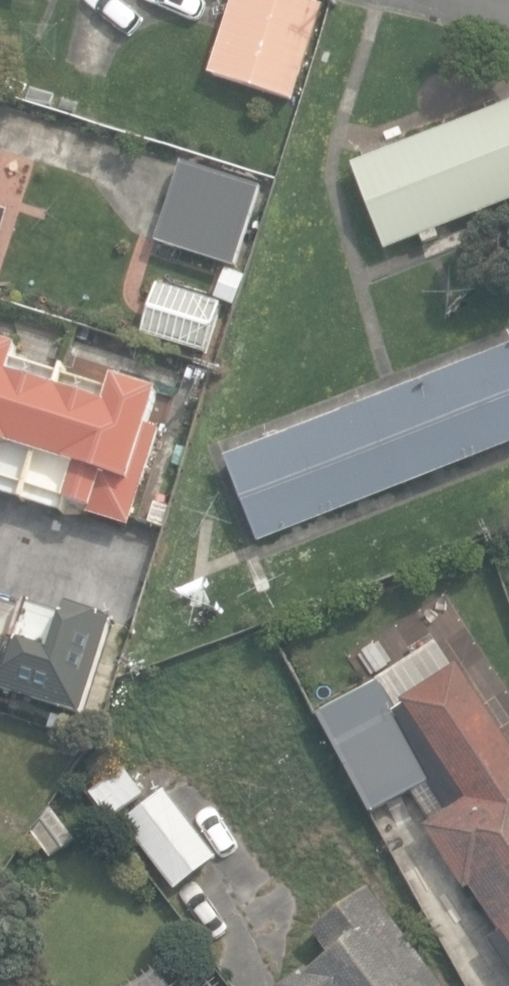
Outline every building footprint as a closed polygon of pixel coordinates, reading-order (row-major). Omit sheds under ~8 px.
[(297,101),(327,6),(307,0),(236,0),(212,73),(297,101)] [(388,249),(424,235),(428,247),(444,241),(440,229),(508,202),(508,102),(354,162),(388,249)] [(156,243),(236,269),(263,186),(184,160),(156,243)] [(236,306),(245,276),(226,270),(217,300),(236,306)] [(207,354),(222,303),(158,285),(143,336),(207,354)] [(131,527),(163,430),(150,426),(161,394),(116,380),(108,406),(12,375),(21,347),(0,341),(0,494),(66,515),(68,507),(131,527)] [(261,541),(508,445),(508,347),(228,456),(261,541)] [(84,715),(115,617),(69,603),(66,613),(0,593),(0,689),(84,715)] [(438,642),(315,718),(376,815),(412,792),(431,822),(425,825),(466,892),(472,889),(499,934),(491,939),(508,968),(508,740),(461,663),(454,668),(438,642)] [(93,791),(113,817),(144,793),(124,767),(93,791)] [(125,822),(176,887),(217,855),(167,790),(125,822)] [(35,832),(54,858),(78,839),(54,806),(35,832)] [(373,887),(316,930),(335,954),(312,972),(308,967),(283,985),(448,985),(373,887)] [(210,954),(167,985),(234,985),(210,954)]
